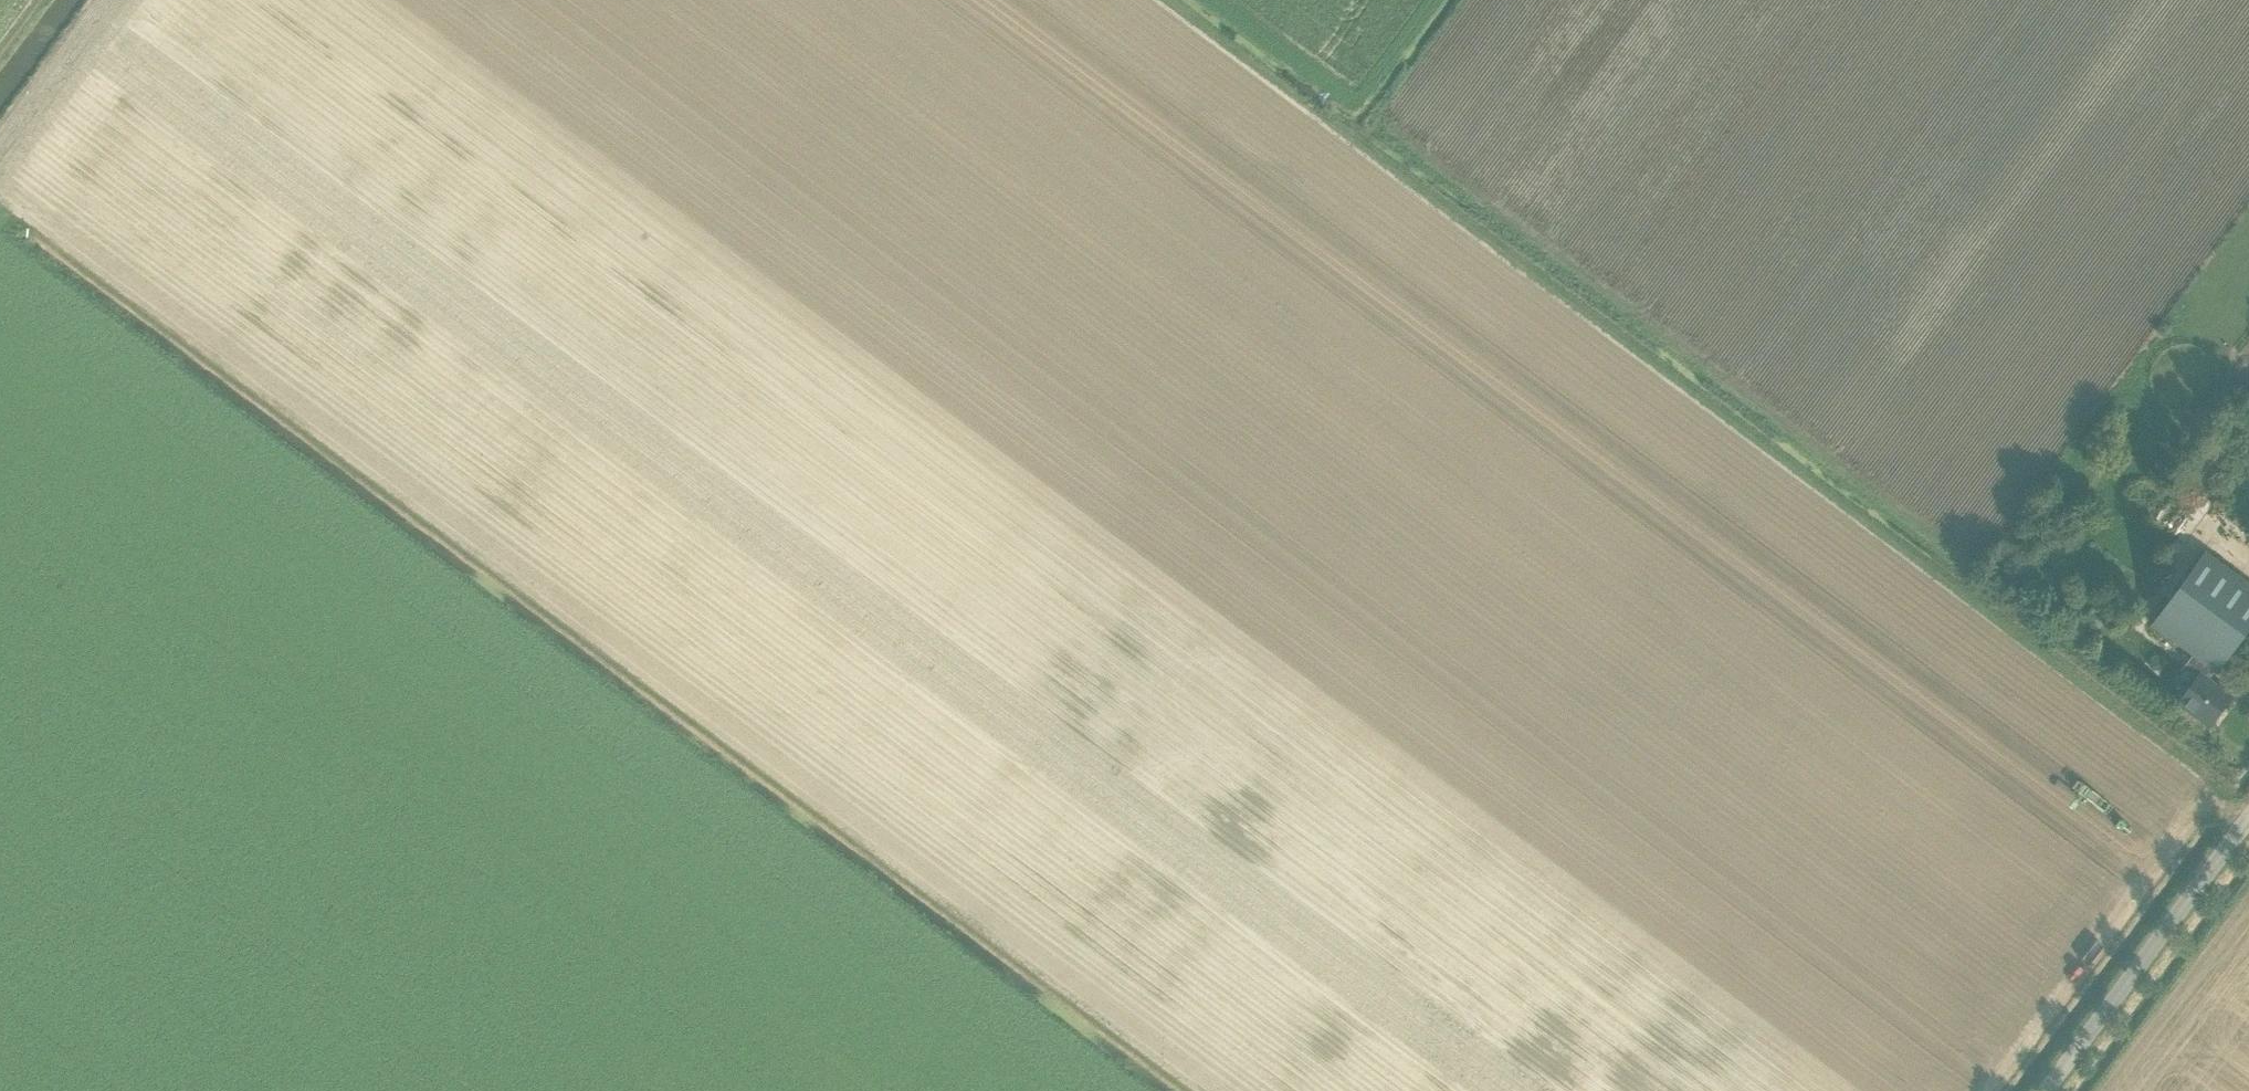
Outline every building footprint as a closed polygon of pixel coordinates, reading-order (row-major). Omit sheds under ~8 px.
[(2211,678),(2215,672),(2218,674),(2248,631),(2248,583),(2206,551),(2152,626),(2193,656),(2185,667),(2198,676),(2179,703),(2211,728),(2235,697),(2210,679),(2211,678)]
